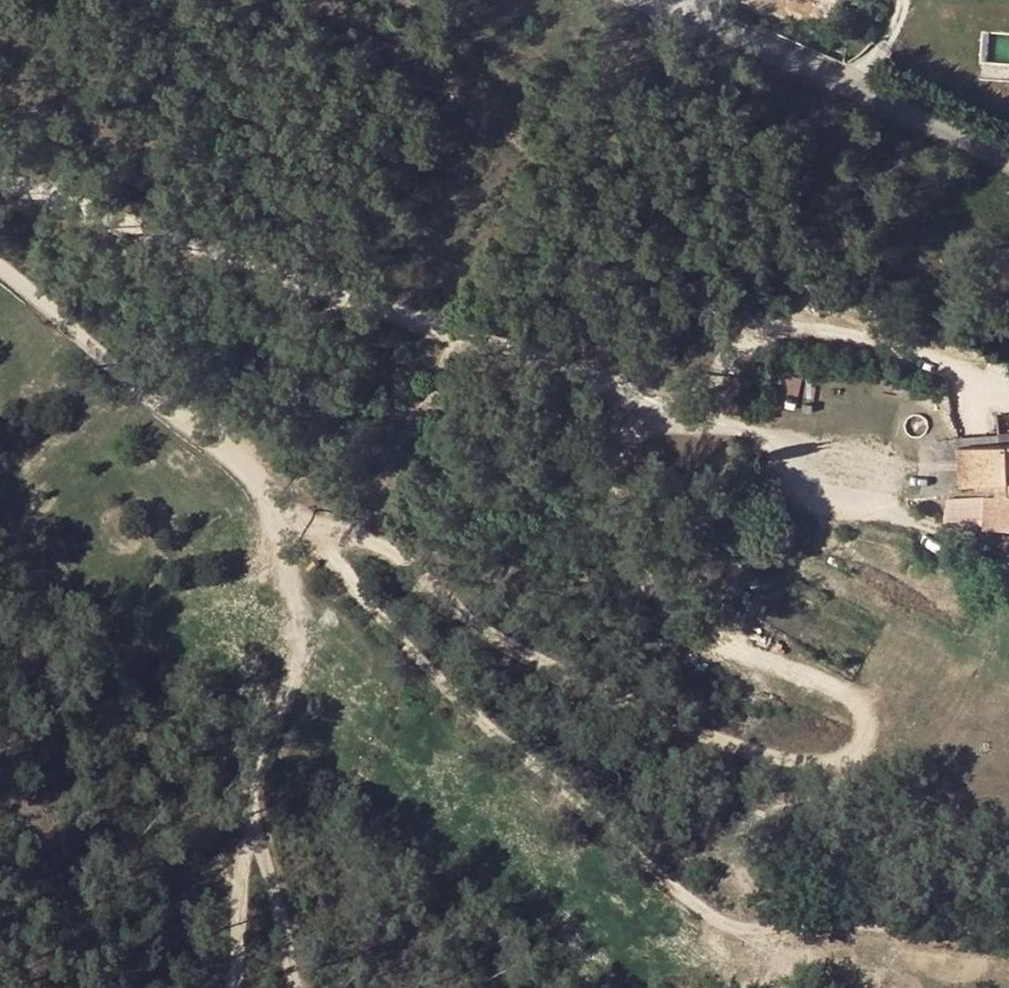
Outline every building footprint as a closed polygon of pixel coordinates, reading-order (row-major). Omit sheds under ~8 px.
[(957,445),(1008,441),(1008,433),(957,436),(957,445)] [(1008,526),(1008,441),(957,445),(962,484),(1005,480),(1006,492),(946,496),(945,521),(983,521),(984,526),(1008,526)]
